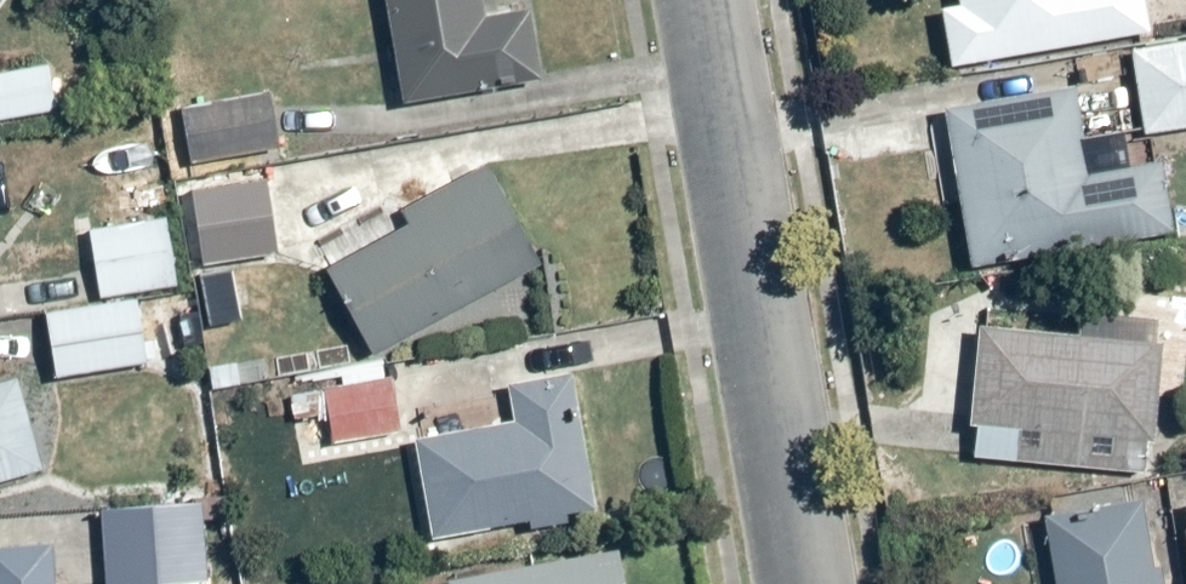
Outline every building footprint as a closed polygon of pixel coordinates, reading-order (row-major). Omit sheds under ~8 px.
[(407,105),(544,81),(532,10),(489,17),(486,0),(389,0),(407,105)] [(962,5),(941,8),(952,65),(1153,31),(1146,0),(961,0),(962,5)] [(1131,39),(1141,133),(1185,129),(1185,34),(1131,39)] [(0,66),(0,120),(67,113),(61,58),(0,66)] [(1076,86),(947,107),(971,269),(1176,232),(1162,163),(1090,174),(1076,86)] [(268,95),(182,103),(187,162),(274,154),(268,95)] [(410,226),(328,270),(374,356),(542,266),(488,166),(402,212),(410,226)] [(263,184),(189,191),(196,262),(269,255),(263,184)] [(171,217),(93,226),(100,292),(178,283),(171,217)] [(180,298),(46,310),(52,373),(186,361),(180,298)] [(1154,443),(1164,340),(982,327),(972,422),(1154,443)] [(516,422),(419,438),(436,539),(599,511),(576,375),(510,386),(516,422)] [(395,377),(324,383),(329,443),(400,437),(395,377)] [(47,470),(20,378),(0,384),(0,483),(47,470)] [(1141,500),(1046,515),(1058,583),(1157,583),(1141,500)] [(101,503),(101,583),(200,583),(199,503),(101,503)] [(56,544),(0,548),(0,583),(58,583),(56,544)] [(448,580),(449,583),(627,583),(621,550),(448,580)]
